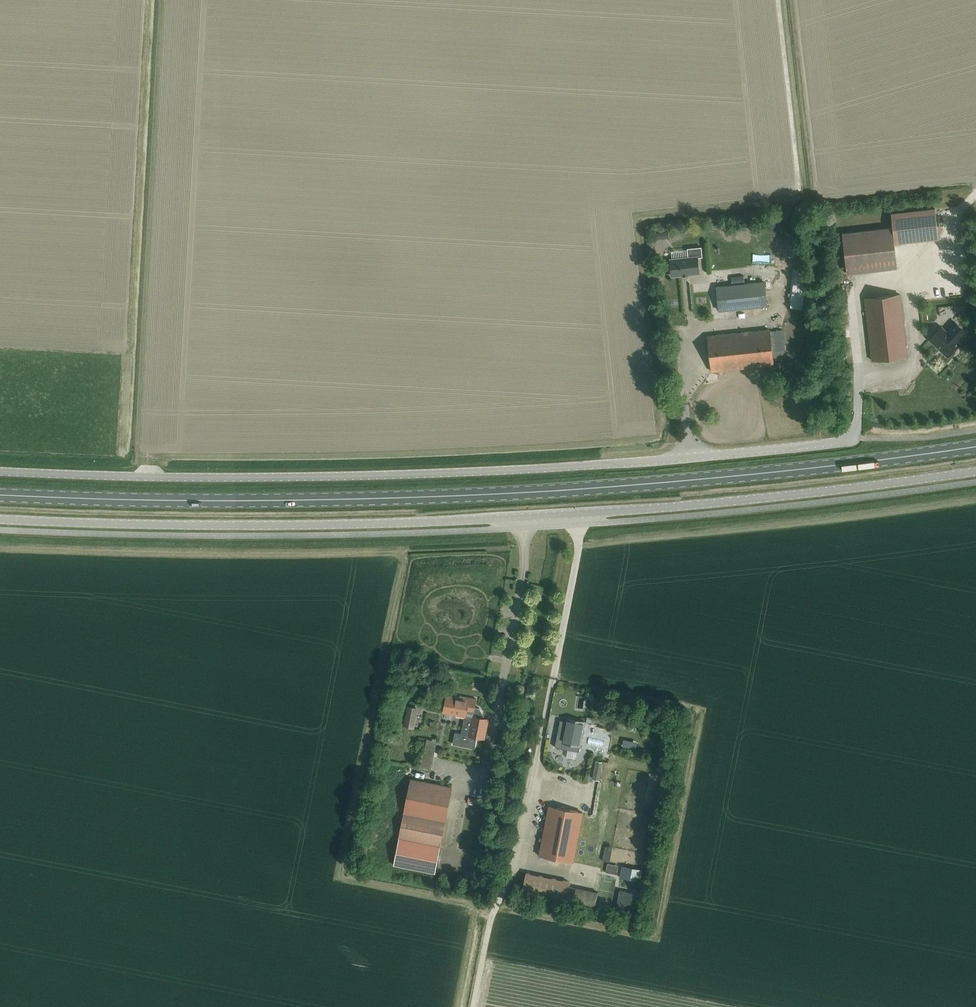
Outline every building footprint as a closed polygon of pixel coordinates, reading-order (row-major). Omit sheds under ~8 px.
[(893,227),(894,243),(938,238),(935,208),(891,213),(893,227)] [(893,227),(842,233),(847,273),(897,268),(894,243),(893,227)] [(670,259),(672,276),(682,275),(683,275),(688,274),(699,273),(697,258),(702,257),(701,247),(687,248),(688,257),(670,259)] [(719,311),(767,306),(764,282),(717,287),(719,311)] [(872,360),(907,356),(900,294),(865,298),(872,360)] [(941,327),(929,339),(948,356),(959,344),(957,342),(966,332),(956,322),(947,332),(941,327)] [(712,371),(773,365),(770,329),(708,336),(712,371)] [(457,717),(463,718),(460,731),(484,736),(488,719),(482,718),(482,714),(477,708),(475,707),(477,699),(460,696),(460,698),(447,695),(447,694),(443,712),(444,713),(444,712),(458,715),(457,717)] [(416,708),(407,706),(403,728),(412,729),(416,708)] [(580,746),(585,722),(567,718),(562,742),(580,746)] [(426,746),(421,768),(431,770),(436,749),(426,746)] [(602,762),(596,761),(593,779),(599,780),(602,762)] [(397,785),(391,831),(412,834),(411,839),(433,841),(439,794),(433,793),(435,780),(411,777),(410,786),(397,785)] [(573,861),(583,812),(549,806),(539,855),(573,861)] [(440,847),(399,839),(394,864),(435,873),(440,847)] [(642,870),(622,866),(620,878),(640,882),(642,870)] [(566,900),(569,881),(526,873),(523,891),(566,900)] [(620,890),(616,910),(628,912),(632,893),(620,890)]
